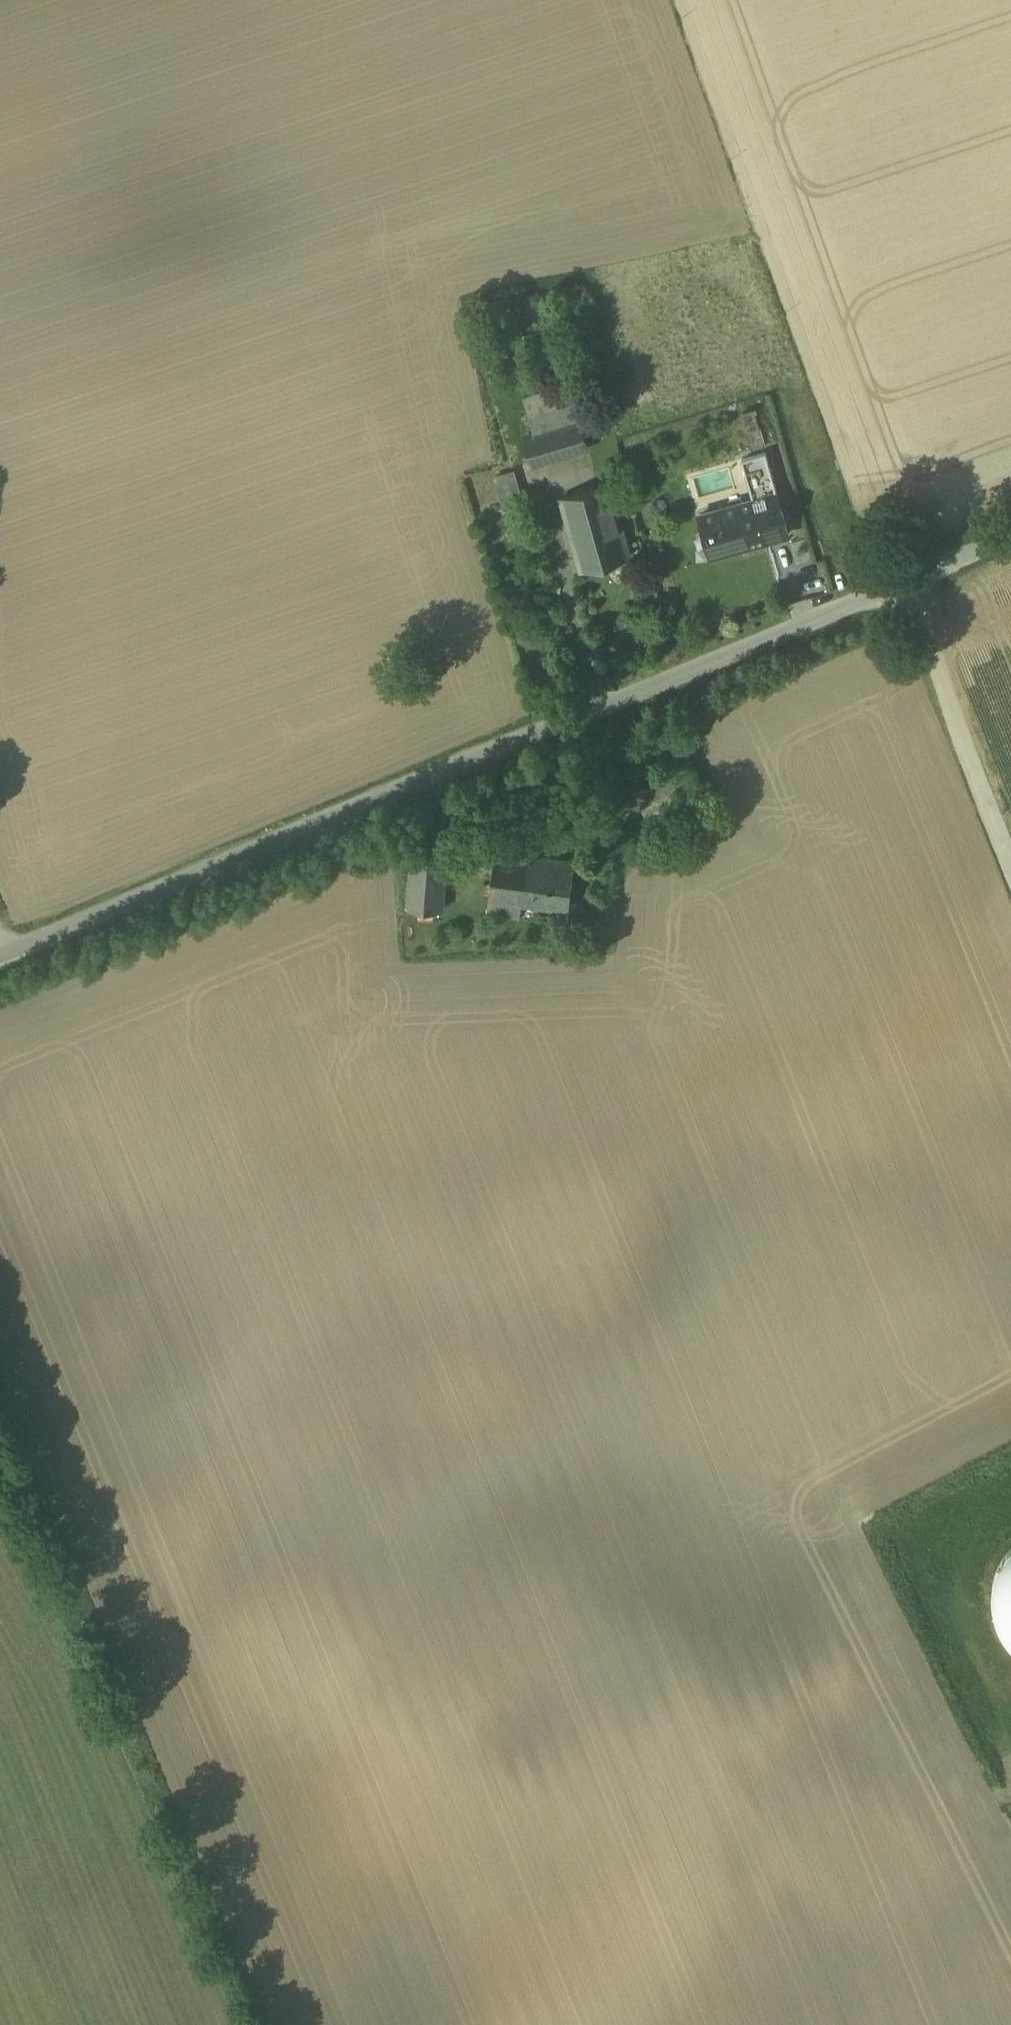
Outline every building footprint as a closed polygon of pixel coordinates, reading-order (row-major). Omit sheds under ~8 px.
[(576,404),(558,410),(553,389),(524,397),(535,433),(525,435),(534,463),(589,447),(582,422),(576,404)] [(766,451),(742,458),(754,499),(777,492),(766,451)] [(513,471),(496,476),(505,508),(522,503),(513,471)] [(630,555),(610,483),(562,497),(581,567),(583,567),(583,566),(584,566),(582,561),(625,548),(628,556),(630,555)] [(754,499),(700,514),(705,531),(712,529),(718,551),(711,553),(711,554),(739,546),(738,543),(764,535),(765,539),(789,533),(777,492),(754,499)] [(705,531),(711,553),(718,551),(712,529),(705,531)] [(738,543),(739,546),(765,539),(764,535),(738,543)] [(692,766),(636,789),(652,827),(708,804),(692,766)] [(448,847),(412,844),(408,906),(443,909),(448,847)] [(575,859),(496,848),(489,897),(568,908),(575,859)] [(1010,1632),(1010,1560),(1007,1564),(999,1586),(1001,1610),(1010,1632)]
